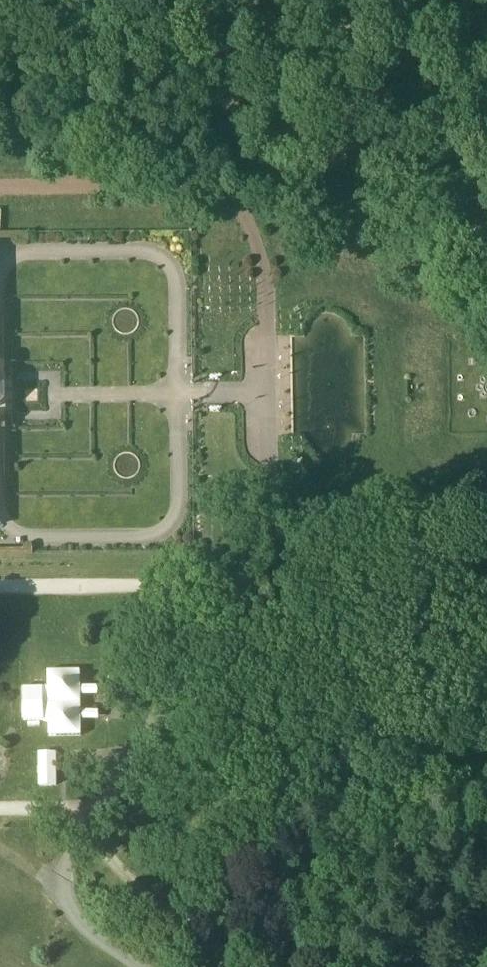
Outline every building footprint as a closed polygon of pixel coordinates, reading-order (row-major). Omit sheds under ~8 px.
[(47,688),(23,688),(23,722),(49,722),(49,737),(81,736),(80,671),(47,672),(47,688)] [(86,762),(75,763),(76,787),(87,786),(86,762)]
